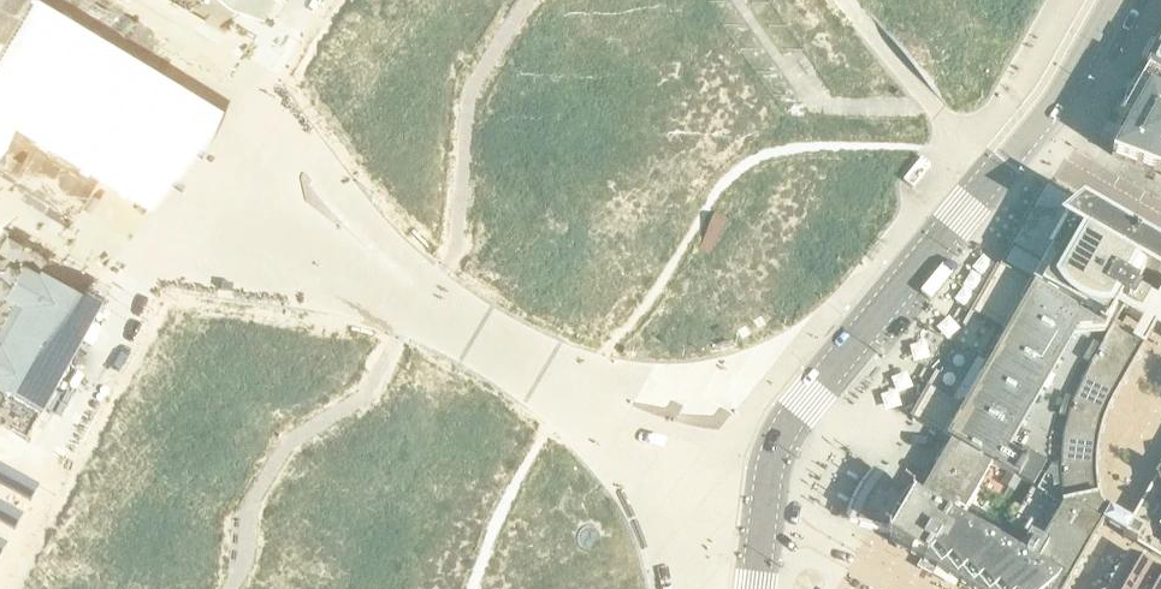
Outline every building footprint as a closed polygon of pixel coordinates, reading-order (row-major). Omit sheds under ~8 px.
[(238,7),(258,18),(268,0),(226,0),(238,7)] [(880,20),(875,19),(894,42),(937,94),(936,87),(929,29),(926,30),(920,31),(913,32),(906,31),(900,28),(895,25),(892,23),(890,21),(880,20)] [(1160,81),(1160,48),(1147,73),(1160,81)] [(1147,73),(1120,119),(1124,122),(1117,135),(1121,137),(1111,155),(1160,175),(1160,81),(1147,73)] [(903,183),(912,190),(928,172),(918,164),(903,183)] [(1003,265),(1081,310),(1096,319),(1104,323),(1113,308),(1142,325),(1141,326),(1134,339),(1145,346),(1153,333),(1154,331),(1160,335),(1160,251),(1140,239),(1135,236),(1129,233),(1128,229),(1123,230),(1113,223),(1111,219),(1107,220),(1081,206),(1045,185),(1009,248),(1012,250),(1003,265)] [(929,386),(911,418),(946,438),(952,442),(991,464),(1013,477),(1021,462),(1000,450),(1019,418),(1024,421),(1041,392),(1036,389),(1044,374),(1049,377),(1067,347),(1062,344),(1081,310),(1003,265),(1000,263),(971,313),(976,317),(977,316),(1004,331),(969,391),(971,393),(963,406),(961,405),(929,386)] [(20,304),(0,340),(0,390),(42,413),(101,305),(39,270),(36,274),(20,265),(3,295),(20,304)] [(1019,418),(1000,450),(1021,462),(1013,477),(1014,477),(1031,488),(1017,512),(1016,512),(1005,531),(1026,542),(1018,556),(1036,566),(1068,585),(1076,572),(1103,525),(1104,526),(1122,536),(1129,525),(1111,515),(1108,513),(1106,512),(1104,510),(1102,508),(1101,506),(1100,504),(1099,501),(1097,494),(1096,487),(1096,480),(1096,473),(1096,466),(1096,459),(1097,452),(1098,445),(1099,439),(1101,432),(1103,426),(1105,419),(1107,413),(1110,407),(1113,401),(1117,396),(1145,346),(1134,339),(1134,340),(1104,323),(1096,319),(1081,310),(1062,344),(1067,347),(1049,377),(1044,374),(1036,389),(1041,392),(1024,421),(1019,418)] [(848,521),(857,524),(871,527),(891,532),(895,533),(892,538),(891,538),(890,540),(923,559),(922,561),(933,567),(934,565),(960,580),(976,588),(1066,588),(1068,585),(1036,566),(1018,556),(1017,557),(1010,553),(985,538),(987,534),(977,529),(975,533),(972,531),(974,527),(965,522),(963,526),(958,523),(977,490),(991,464),(952,442),(937,467),(918,500),(914,498),(913,499),(914,500),(911,505),(908,502),(884,478),(877,471),(876,472),(872,477),(868,482),(864,486),(861,491),(858,497),(855,502),(853,508),(851,513),(849,519),(848,521)] [(35,501),(41,489),(0,467),(0,482),(35,501)] [(1122,536),(1160,559),(1160,468),(1129,525),(1122,536)] [(606,492),(608,500),(612,514),(613,518),(613,524),(611,528),(607,530),(604,531),(597,519),(539,551),(559,588),(607,588),(628,577),(633,579),(639,584),(643,588),(647,588),(646,583),(643,566),(637,549),(633,540),(629,529),(618,509),(606,492)] [(19,530),(25,518),(0,505),(0,520),(19,530)] [(4,557),(11,545),(0,539),(0,554),(4,557)] [(1159,572),(1157,567),(1152,568),(1151,568),(1150,563),(1145,564),(1135,558),(1124,561),(1118,571),(1113,573),(1115,578),(1114,579),(1109,580),(1110,585),(1108,588),(1160,588),(1160,573),(1159,572)]
